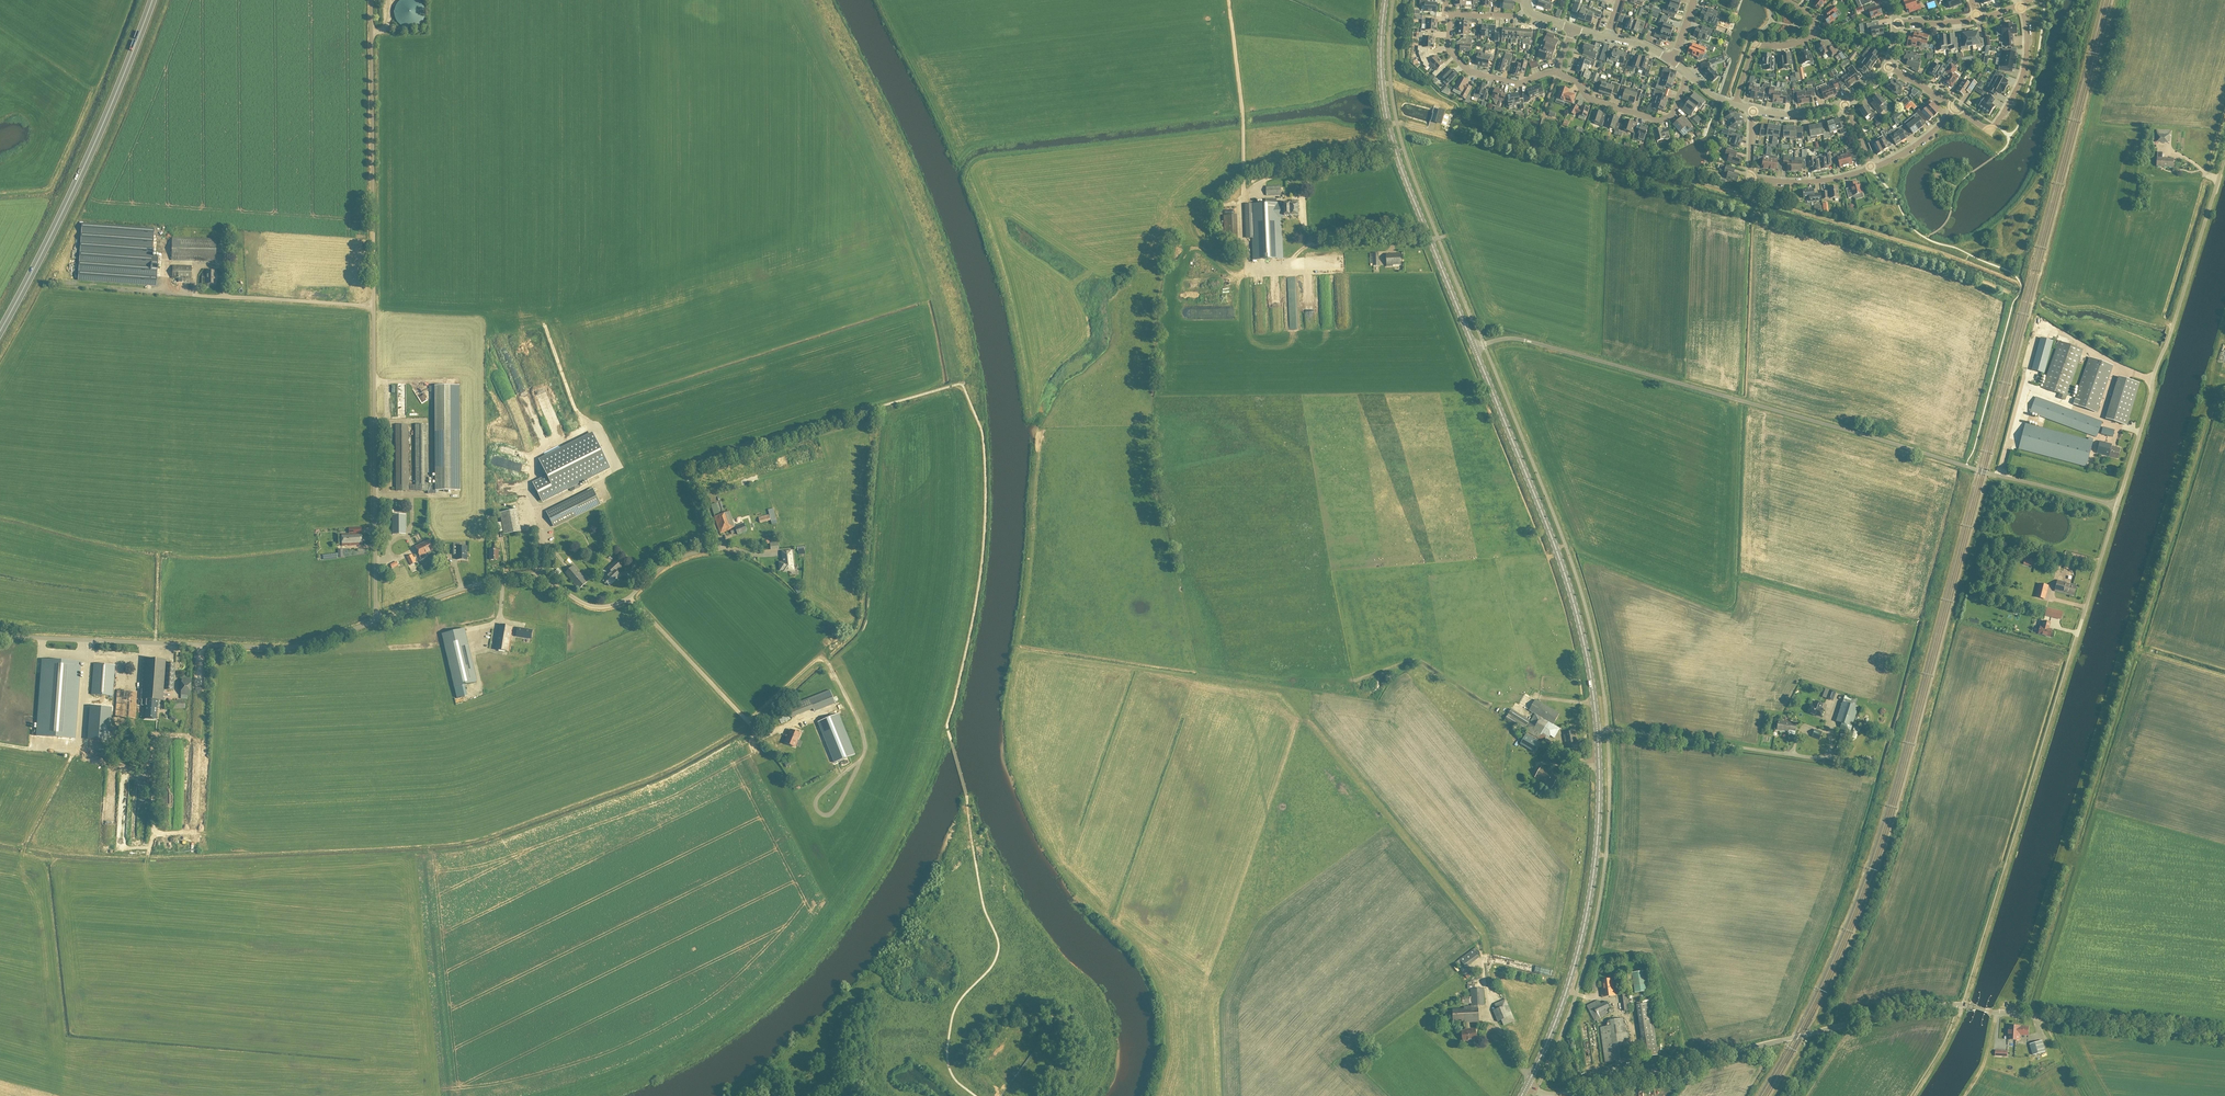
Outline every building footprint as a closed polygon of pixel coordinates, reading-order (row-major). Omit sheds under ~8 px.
[(401,0),(400,1),(399,1),(398,2),(397,3),(397,4),(396,5),(395,6),(395,7),(395,8),(394,9),(394,10),(394,11),(394,12),(394,14),(394,15),(394,16),(394,17),(394,18),(395,19),(395,20),(396,21),(397,22),(397,23),(398,24),(399,25),(400,25),(401,26),(402,27),(403,27),(404,28),(405,28),(406,28),(407,28),(408,29),(409,29),(410,29),(412,28),(413,28),(414,28),(415,28),(416,27),(417,27),(418,26),(419,25),(420,25),(421,24),(421,23),(422,22),(423,21),(423,20),(424,19),(424,18),(424,17),(425,16),(425,14),(425,13),(425,12),(425,11),(424,10),(424,9),(424,8),(423,7),(423,6),(422,5),(422,4),(421,3),(420,2),(419,1),(418,0),(401,0)] [(1428,3),(1428,0),(1420,0),(1419,5),(1425,6),(1424,12),(1436,13),(1437,4),(1428,3)] [(1465,6),(1466,1),(1455,0),(1454,6),(1460,6),(1460,10),(1477,11),(1478,2),(1473,2),(1473,6),(1465,6)] [(1508,3),(1508,0),(1500,0),(1500,4),(1503,5),(1503,9),(1513,11),(1514,4),(1508,3)] [(1549,3),(1550,0),(1537,0),(1537,1),(1539,2),(1538,6),(1550,10),(1552,4),(1549,3)] [(1605,9),(1606,4),(1593,0),(1591,6),(1599,9),(1600,7),(1605,9)] [(1669,6),(1679,9),(1681,3),(1680,3),(1680,0),(1667,0),(1665,4),(1669,6)] [(1825,0),(1814,0),(1816,1),(1812,6),(1815,8),(1816,8),(1819,10),(1823,5),(1826,1),(1825,0)] [(1915,3),(1914,0),(1904,4),(1906,10),(1908,10),(1909,13),(1921,9),(1918,2),(1915,3)] [(1959,0),(1947,0),(1948,1),(1947,1),(1950,9),(1953,8),(1953,9),(1957,7),(1956,6),(1961,5),(1959,0)] [(1578,20),(1585,22),(1589,9),(1589,7),(1587,7),(1584,7),(1582,7),(1582,6),(1576,4),(1573,12),(1578,14),(1579,16),(1578,20)] [(1668,15),(1669,12),(1677,15),(1679,9),(1669,6),(1669,8),(1664,7),(1662,13),(1668,15)] [(1870,6),(1864,8),(1865,12),(1868,11),(1871,19),(1882,15),(1879,7),(1871,9),(1870,6)] [(1827,23),(1828,25),(1836,18),(1834,14),(1837,12),(1833,7),(1825,13),(1827,16),(1823,19),(1824,20),(1823,21),(1826,24),(1827,23)] [(1585,22),(1591,24),(1593,17),(1597,18),(1599,12),(1589,9),(1585,22)] [(1718,13),(1711,10),(1708,9),(1707,13),(1702,11),(1699,19),(1704,20),(1703,21),(1709,23),(1710,23),(1714,25),(1716,19),(1718,13)] [(1422,25),(1437,26),(1437,21),(1431,20),(1432,17),(1422,16),(1422,21),(1422,25)] [(1625,29),(1630,31),(1634,22),(1631,21),(1631,20),(1631,19),(1624,16),(1622,22),(1625,23),(1625,24),(1625,25),(1626,25),(1625,29)] [(1458,22),(1458,29),(1469,30),(1469,23),(1472,23),(1472,20),(1464,19),(1464,23),(1458,22)] [(1662,30),(1671,33),(1673,27),(1666,25),(1667,22),(1660,19),(1658,25),(1663,27),(1662,30)] [(1640,29),(1643,30),(1645,24),(1638,21),(1637,22),(1636,23),(1634,22),(1630,31),(1636,33),(1638,29),(1639,30),(1640,29)] [(1872,24),(1866,25),(1868,33),(1871,32),(1872,37),(1883,35),(1882,26),(1873,28),(1872,24)] [(2012,26),(2012,24),(2004,25),(2004,27),(2001,27),(2002,36),(2004,36),(2005,44),(2005,48),(2013,47),(2012,37),(2011,35),(2016,34),(2017,34),(2017,29),(2016,29),(2015,25),(2012,26)] [(1428,34),(1428,35),(1430,35),(1430,31),(1437,32),(1437,26),(1422,25),(1421,29),(1420,34),(1428,34)] [(1481,37),(1488,38),(1489,26),(1482,26),(1481,33),(1478,33),(1478,41),(1481,41),(1481,37)] [(1498,42),(1499,35),(1495,34),(1495,27),(1489,26),(1488,38),(1494,38),(1494,42),(1498,42)] [(1706,35),(1710,37),(1712,31),(1703,27),(1701,30),(1697,29),(1694,36),(1698,37),(1698,38),(1704,41),(1706,35)] [(1463,39),(1466,40),(1467,40),(1471,40),(1471,36),(1468,36),(1469,30),(1458,29),(1457,36),(1463,36),(1463,39)] [(1656,31),(1654,37),(1660,39),(1661,36),(1669,39),(1671,33),(1662,30),(1661,33),(1656,31)] [(1974,33),(1970,34),(1972,46),(1976,46),(1977,48),(1984,47),(1982,39),(1979,40),(1978,31),(1974,32),(1974,33)] [(1434,44),(1434,38),(1428,38),(1428,35),(1428,34),(1420,34),(1416,33),(1416,38),(1419,38),(1423,38),(1423,43),(1434,44)] [(1544,44),(1543,47),(1554,51),(1558,41),(1553,39),(1555,36),(1548,33),(1546,37),(1547,37),(1546,38),(1545,37),(1543,44),(1544,44)] [(1911,46),(1919,48),(1920,43),(1926,44),(1928,36),(1914,33),(1913,38),(1909,37),(1907,47),(1911,47),(1911,46)] [(1960,43),(1961,51),(1968,50),(1968,47),(1972,46),(1970,34),(1966,34),(1966,33),(1962,34),(1963,42),(1960,43)] [(1938,51),(1947,51),(1946,36),(1940,37),(1940,40),(1937,41),(1937,45),(1938,51)] [(1953,36),(1946,36),(1947,51),(1948,50),(1947,47),(1950,47),(1950,50),(1957,50),(1957,43),(1956,39),(1953,39),(1953,36)] [(1471,40),(1467,40),(1466,40),(1466,43),(1457,42),(1457,47),(1460,47),(1460,48),(1459,49),(1460,50),(1460,52),(1461,52),(1462,53),(1463,52),(1471,52),(1471,51),(1472,50),(1471,49),(1471,46),(1472,40),(1471,40)] [(1434,44),(1423,43),(1423,47),(1418,47),(1417,51),(1419,51),(1419,55),(1420,58),(1428,55),(1427,52),(1427,49),(1434,49),(1434,44)] [(1819,53),(1821,57),(1826,53),(1830,58),(1836,54),(1832,47),(1828,50),(1823,43),(1816,47),(1820,52),(1819,53)] [(1583,55),(1595,59),(1597,53),(1593,52),(1595,47),(1585,44),(1582,51),(1584,52),(1583,55)] [(1706,49),(1698,46),(1693,44),(1692,48),(1690,47),(1688,54),(1698,58),(1697,59),(1698,60),(1700,61),(1702,60),(1706,49)] [(1551,61),(1552,58),(1554,51),(1543,47),(1541,47),(1537,58),(1544,60),(1545,59),(1551,61)] [(1865,59),(1874,65),(1878,60),(1872,56),(1874,53),(1878,54),(1878,50),(1872,49),(1868,55),(1865,53),(1862,57),(1865,59)] [(2008,61),(2015,62),(2016,59),(2017,59),(2018,55),(2010,54),(2011,50),(2002,49),(2000,59),(2008,61)] [(1475,65),(1481,66),(1484,56),(1481,55),(1481,53),(1480,51),(1476,50),(1474,57),(1477,58),(1475,65)] [(1613,62),(1616,63),(1620,52),(1614,50),(1611,57),(1608,56),(1606,63),(1612,65),(1613,62)] [(1810,64),(1814,63),(1810,52),(1804,54),(1803,50),(1797,52),(1799,57),(1802,65),(1809,62),(1810,64)] [(1627,62),(1624,61),(1626,54),(1620,52),(1616,63),(1620,64),(1619,67),(1625,69),(1627,62)] [(1916,55),(1906,52),(1904,60),(1908,61),(1906,65),(1919,68),(1920,63),(1914,62),(1916,55)] [(1484,56),(1481,66),(1487,68),(1491,54),(1488,53),(1487,57),(1484,56)] [(1842,62),(1846,59),(1841,53),(1837,56),(1842,62)] [(1781,55),(1782,58),(1777,58),(1779,71),(1787,70),(1787,66),(1791,65),(1790,54),(1781,55)] [(1426,68),(1429,65),(1432,68),(1440,60),(1436,56),(1432,61),(1429,58),(1428,55),(1420,58),(1421,62),(1423,64),(1423,65),(1426,68)] [(1500,60),(1497,71),(1504,73),(1506,66),(1509,67),(1512,57),(1505,55),(1503,61),(1500,60)] [(1763,55),(1762,66),(1766,66),(1766,70),(1774,71),(1774,60),(1771,60),(1771,55),(1763,55)] [(1639,69),(1642,59),(1635,57),(1633,64),(1629,62),(1626,70),(1633,72),(1634,68),(1639,69)] [(1642,59),(1639,69),(1638,71),(1642,72),(1642,73),(1645,74),(1645,76),(1649,78),(1650,75),(1649,74),(1651,69),(1647,67),(1648,62),(1649,60),(1642,58),(1642,59)] [(1579,60),(1577,66),(1588,69),(1589,66),(1593,67),(1595,62),(1587,59),(1586,62),(1579,60)] [(1874,65),(1865,59),(1858,69),(1862,74),(1863,73),(1865,74),(1868,69),(1870,71),(1874,65)] [(2008,61),(2000,59),(1998,70),(2007,72),(2008,68),(2015,70),(2016,66),(2015,65),(2015,62),(2008,61)] [(1440,60),(1432,68),(1435,71),(1432,75),(1435,78),(1442,71),(1440,68),(1444,64),(1440,60)] [(1519,77),(1520,73),(1524,74),(1528,63),(1527,62),(1521,61),(1520,65),(1515,64),(1512,75),(1519,77)] [(1549,61),(1543,63),(1544,66),(1541,67),(1542,70),(1550,68),(1549,61)] [(1710,69),(1709,67),(1708,62),(1700,64),(1701,70),(1702,69),(1705,73),(1703,74),(1706,77),(1707,77),(1712,83),(1718,77),(1710,69)] [(1935,77),(1938,72),(1942,74),(1946,68),(1939,64),(1938,66),(1934,64),(1928,73),(1929,74),(1929,75),(1931,76),(1932,75),(1935,77)] [(1950,87),(1952,87),(1956,80),(1956,76),(1953,74),(1956,69),(1954,67),(1951,65),(1945,73),(1948,75),(1948,76),(1946,79),(1944,81),(1945,83),(1950,87)] [(1588,69),(1577,66),(1575,71),(1581,73),(1580,77),(1587,80),(1590,73),(1587,72),(1588,69)] [(1852,66),(1847,69),(1850,73),(1846,75),(1853,84),(1855,82),(1856,83),(1859,81),(1855,76),(1858,74),(1852,66)] [(1972,66),(1966,74),(1970,77),(1976,68),(1972,66)] [(1662,80),(1673,83),(1675,77),(1670,75),(1671,70),(1664,68),(1662,73),(1664,74),(1662,80)] [(1443,83),(1446,86),(1458,74),(1454,70),(1451,72),(1451,70),(1449,70),(1448,69),(1448,70),(1446,70),(1446,72),(1441,77),(1441,78),(1441,79),(1443,79),(1445,81),(1443,83)] [(1996,72),(1991,81),(2005,89),(2007,85),(2006,84),(2007,82),(2001,78),(2002,75),(1996,72)] [(1853,84),(1846,75),(1843,78),(1841,74),(1836,77),(1842,85),(1844,84),(1848,89),(1851,87),(1850,86),(1853,84)] [(1454,88),(1455,89),(1452,92),(1460,96),(1460,97),(1465,100),(1471,88),(1466,86),(1469,82),(1460,77),(1454,88)] [(1596,84),(1598,85),(1601,86),(1599,93),(1605,95),(1608,85),(1604,84),(1606,81),(1598,78),(1596,84)] [(1655,89),(1662,91),(1664,87),(1669,89),(1671,90),(1673,83),(1662,80),(1659,79),(1655,89)] [(1976,84),(1970,80),(1968,84),(1964,81),(1957,91),(1963,96),(1966,91),(1969,94),(1976,84)] [(1838,90),(1835,81),(1831,82),(1833,85),(1826,87),(1830,98),(1837,95),(1835,91),(1838,90)] [(1891,91),(1891,92),(1894,94),(1895,93),(1899,96),(1900,96),(1902,93),(1901,92),(1900,91),(1904,86),(1896,81),(1894,84),(1890,82),(1887,87),(1892,90),(1891,91)] [(2003,93),(2005,89),(1991,81),(1986,91),(1992,94),(1994,91),(2001,94),(2002,92),(2003,93)] [(1613,90),(1616,91),(1618,92),(1620,86),(1612,83),(1610,86),(1608,85),(1605,95),(1611,97),(1613,90)] [(1763,95),(1767,96),(1769,84),(1765,83),(1764,84),(1763,86),(1762,89),(1759,89),(1756,99),(1762,101),(1763,95)] [(1485,91),(1486,86),(1479,84),(1477,91),(1475,91),(1473,97),(1480,99),(1481,99),(1487,101),(1489,92),(1485,91)] [(1751,95),(1750,98),(1756,99),(1759,89),(1759,86),(1753,85),(1753,84),(1750,84),(1748,94),(1751,95)] [(1825,84),(1816,88),(1819,96),(1822,95),(1824,100),(1830,98),(1826,87),(1825,84)] [(1527,91),(1530,99),(1543,94),(1540,86),(1527,91)] [(1632,90),(1622,86),(1620,93),(1624,94),(1622,100),(1628,102),(1632,90)] [(1575,96),(1568,93),(1569,90),(1560,87),(1557,99),(1565,102),(1565,101),(1572,104),(1575,96)] [(1777,88),(1770,87),(1768,97),(1773,97),(1773,103),(1779,104),(1780,93),(1777,92),(1777,88)] [(1915,98),(1920,92),(1913,88),(1912,91),(1911,95),(1915,98)] [(1501,102),(1503,103),(1505,95),(1502,94),(1503,91),(1495,89),(1492,99),(1495,100),(1494,103),(1496,105),(1500,107),(1501,102)] [(1785,105),(1786,97),(1791,98),(1791,90),(1781,89),(1780,93),(1779,104),(1785,105)] [(1815,97),(1814,89),(1807,89),(1808,92),(1804,93),(1805,104),(1812,103),(1811,97),(1815,97)] [(1628,102),(1629,103),(1628,103),(1629,104),(1632,105),(1633,105),(1633,104),(1634,104),(1636,98),(1639,99),(1641,92),(1638,91),(1638,92),(1632,90),(1628,102)] [(1655,101),(1666,105),(1668,98),(1661,96),(1662,92),(1655,90),(1653,96),(1657,97),(1655,101)] [(1797,99),(1798,105),(1805,104),(1804,93),(1800,93),(1799,90),(1793,91),(1794,100),(1797,99)] [(1518,94),(1511,95),(1511,101),(1508,102),(1508,103),(1506,108),(1507,108),(1510,109),(1511,109),(1513,109),(1513,107),(1512,106),(1520,104),(1520,111),(1524,110),(1523,104),(1523,101),(1519,102),(1518,94)] [(1691,100),(1689,103),(1697,108),(1699,110),(1705,102),(1694,94),(1690,99),(1691,100)] [(1880,115),(1885,110),(1882,106),(1885,103),(1878,95),(1878,96),(1877,95),(1876,95),(1875,96),(1874,97),(1875,98),(1873,100),(1874,102),(1871,104),(1880,115)] [(1978,107),(1989,115),(1995,107),(1991,105),(1994,100),(1988,96),(1985,101),(1983,99),(1978,107)] [(1912,100),(1918,107),(1922,103),(1916,97),(1912,100)] [(1904,106),(1910,101),(1906,98),(1901,102),(1904,106)] [(1926,109),(1934,117),(1938,113),(1937,111),(1940,108),(1934,102),(1933,103),(1931,100),(1924,107),(1926,109)] [(1655,113),(1657,109),(1664,112),(1666,105),(1655,101),(1654,106),(1650,104),(1649,107),(1648,106),(1647,111),(1655,113)] [(1913,107),(1915,110),(1918,108),(1912,102),(1906,107),(1909,111),(1913,107)] [(1686,105),(1684,108),(1682,110),(1691,116),(1697,108),(1689,103),(1687,105),(1686,105)] [(1582,107),(1581,111),(1577,110),(1578,108),(1573,106),(1569,113),(1574,115),(1575,114),(1579,115),(1579,116),(1586,118),(1589,109),(1582,107)] [(1858,110),(1861,115),(1862,114),(1865,119),(1868,116),(1871,120),(1876,117),(1872,110),(1869,112),(1865,107),(1863,108),(1862,108),(1858,110)] [(1926,109),(1924,107),(1921,110),(1921,109),(1916,113),(1925,122),(1927,120),(1929,122),(1933,117),(1933,118),(1934,117),(1926,109)] [(1441,124),(1444,114),(1444,111),(1439,110),(1436,123),(1441,124)] [(1602,127),(1604,120),(1601,119),(1602,113),(1594,111),(1591,121),(1594,122),(1594,124),(1594,125),(1602,127)] [(1731,120),(1729,128),(1730,128),(1729,131),(1735,133),(1736,130),(1739,131),(1742,123),(1742,121),(1740,120),(1739,119),(1736,118),(1737,114),(1727,111),(1725,118),(1731,120)] [(1909,120),(1911,123),(1918,131),(1923,127),(1919,122),(1922,120),(1917,114),(1909,120)] [(1618,133),(1621,126),(1617,124),(1618,118),(1611,116),(1610,120),(1608,120),(1606,127),(1614,130),(1615,132),(1618,133)] [(1683,116),(1673,125),(1680,133),(1685,128),(1687,131),(1692,127),(1683,116)] [(1879,125),(1884,122),(1880,117),(1876,120),(1879,125)] [(1839,119),(1833,122),(1836,131),(1839,130),(1841,134),(1842,135),(1847,133),(1844,126),(1841,127),(1839,119)] [(1902,126),(1905,131),(1906,132),(1909,130),(1913,135),(1918,131),(1911,123),(1909,120),(1903,125),(1902,126)] [(1636,124),(1633,123),(1626,121),(1623,131),(1633,134),(1636,124)] [(1833,132),(1836,131),(1833,122),(1827,124),(1829,131),(1826,132),(1828,139),(1832,138),(1831,137),(1833,136),(1834,135),(1833,132)] [(1633,138),(1639,140),(1640,137),(1644,138),(1648,128),(1641,125),(1639,132),(1635,131),(1633,138)] [(1768,126),(1762,125),(1760,136),(1767,137),(1767,136),(1768,126)] [(1821,125),(1815,126),(1817,136),(1823,135),(1824,140),(1828,139),(1826,132),(1822,132),(1821,125)] [(1817,136),(1815,126),(1809,127),(1810,134),(1807,135),(1808,143),(1811,142),(1811,140),(1817,139),(1817,136)] [(1905,131),(1902,126),(1897,129),(1896,129),(1895,130),(1895,131),(1894,131),(1901,143),(1906,139),(1902,133),(1902,132),(1903,132),(1905,131)] [(1779,138),(1781,128),(1774,127),(1773,137),(1771,147),(1775,148),(1775,146),(1776,146),(1777,141),(1775,140),(1776,137),(1779,138)] [(1664,140),(1666,141),(1667,141),(1669,140),(1669,138),(1667,130),(1662,131),(1661,129),(1654,131),(1657,142),(1664,140)] [(2171,131),(2156,130),(2155,142),(2169,143),(2170,136),(2171,136),(2171,131)] [(1886,136),(1888,140),(1888,141),(1890,140),(1891,139),(1896,146),(1901,143),(1894,131),(1892,131),(1891,131),(1889,132),(1889,133),(1888,133),(1887,132),(1885,131),(1884,132),(1886,136)] [(1735,146),(1734,147),(1739,149),(1742,141),(1738,139),(1739,136),(1729,132),(1727,138),(1730,139),(1729,144),(1735,146)] [(1885,141),(1888,140),(1886,136),(1884,132),(1883,132),(1880,133),(1882,137),(1876,139),(1878,143),(1883,151),(1888,149),(1885,141)] [(1883,151),(1878,143),(1873,146),(1871,143),(1868,144),(1871,150),(1874,149),(1877,155),(1883,152),(1883,151)] [(1737,152),(1727,149),(1725,155),(1729,157),(1727,162),(1738,165),(1741,157),(1736,155),(1737,152)] [(1846,152),(1846,155),(1843,156),(1846,166),(1852,165),(1851,160),(1856,159),(1854,149),(1846,152)] [(1837,159),(1840,168),(1846,166),(1843,156),(1840,157),(1839,153),(1833,155),(1834,160),(1837,159)] [(1832,165),(1830,154),(1824,155),(1824,158),(1820,159),(1820,158),(1819,158),(1821,170),(1829,169),(1828,166),(1832,165)] [(1763,158),(1758,157),(1757,164),(1762,165),(1762,169),(1769,170),(1771,157),(1764,156),(1763,158)] [(1794,161),(1790,161),(1790,158),(1787,158),(1787,156),(1783,156),(1783,168),(1787,168),(1787,172),(1794,172),(1794,161)] [(1771,157),(1769,170),(1776,171),(1776,166),(1782,167),(1782,160),(1777,160),(1777,158),(1771,157)] [(1813,168),(1813,172),(1821,171),(1821,170),(1819,158),(1815,158),(1815,157),(1808,158),(1809,168),(1813,168)] [(1794,158),(1794,161),(1794,172),(1801,172),(1801,163),(1806,163),(1806,158),(1794,158)] [(2157,158),(2157,167),(2173,168),(2174,159),(2157,158)] [(1726,179),(1731,181),(1731,180),(1737,182),(1739,175),(1734,173),(1735,169),(1726,166),(1724,174),(1728,175),(1726,179)] [(1853,196),(1862,193),(1860,185),(1857,186),(1855,183),(1849,184),(1850,188),(1846,189),(1848,199),(1853,197),(1853,196)] [(1266,196),(1281,195),(1281,186),(1266,187),(1266,196)] [(1828,199),(1827,199),(1830,198),(1830,199),(1839,198),(1837,187),(1829,188),(1829,192),(1827,193),(1827,192),(1822,192),(1823,200),(1828,199)] [(1806,198),(1809,198),(1810,202),(1821,201),(1820,194),(1814,195),(1813,189),(1803,191),(1803,195),(1802,195),(1803,199),(1807,199),(1806,198)] [(1284,216),(1290,216),(1289,203),(1276,203),(1276,200),(1265,200),(1266,204),(1245,205),(1246,238),(1252,238),(1252,259),(1282,258),(1281,236),(1280,236),(1280,218),(1284,218),(1284,216)] [(1289,203),(1290,216),(1299,216),(1298,204),(1298,201),(1291,201),(1291,202),(1289,202),(1289,203)] [(1223,240),(1237,239),(1236,215),(1223,215),(1223,240)] [(78,281),(156,286),(158,258),(152,257),(154,229),(82,224),(78,281)] [(216,262),(216,240),(172,239),(172,261),(216,262)] [(1373,266),(1379,266),(1378,253),(1370,254),(1370,258),(1373,258),(1373,266)] [(1393,266),(1401,266),(1400,254),(1386,255),(1387,265),(1393,265),(1393,266)] [(191,267),(172,266),(172,279),(191,279),(191,267)] [(215,284),(215,271),(207,271),(206,284),(215,284)] [(1271,284),(1272,292),(1281,292),(1281,284),(1271,284)] [(2052,342),(2040,338),(2031,370),(2044,374),(2052,342)] [(2065,401),(2082,350),(2059,342),(2043,388),(2059,394),(2058,398),(2065,401)] [(2096,413),(2113,366),(2089,358),(2073,405),(2096,413)] [(2111,421),(2126,426),(2139,384),(2118,377),(2110,404),(2115,405),(2112,416),(2111,421)] [(435,386),(436,485),(428,485),(428,425),(416,425),(416,485),(408,486),(408,426),(396,426),(396,491),(408,491),(416,491),(428,491),(428,495),(436,494),(436,491),(455,491),(459,491),(459,386),(454,386),(435,386)] [(2035,397),(2030,412),(2097,437),(2102,422),(2035,397)] [(2086,467),(2092,442),(2025,424),(2019,449),(2086,467)] [(2109,430),(2103,428),(2101,434),(2107,436),(2109,430)] [(533,484),(542,501),(569,488),(571,492),(579,488),(578,487),(579,486),(579,485),(578,485),(577,484),(609,468),(593,434),(540,461),(548,477),(533,484)] [(2096,453),(2105,455),(2117,459),(2120,448),(2111,446),(2112,444),(2099,441),(2096,453)] [(554,527),(578,515),(600,504),(593,490),(546,513),(554,527)] [(711,505),(715,517),(720,515),(716,504),(711,505)] [(770,521),(771,526),(776,524),(773,509),(768,510),(769,516),(759,518),(760,524),(770,521)] [(521,532),(516,510),(500,513),(504,535),(521,532)] [(720,515),(715,517),(714,517),(720,534),(730,531),(731,534),(736,532),(737,535),(747,531),(744,523),(734,527),(729,512),(720,515)] [(392,515),(392,529),(392,535),(406,535),(406,528),(406,515),(392,515)] [(494,524),(495,533),(502,532),(501,523),(494,524)] [(361,528),(360,528),(348,528),(348,533),(341,534),(342,546),(362,545),(361,528)] [(426,558),(425,555),(433,551),(429,542),(415,548),(419,557),(421,560),(426,558)] [(495,543),(495,546),(495,551),(490,551),(490,561),(498,561),(498,551),(500,551),(500,543),(495,543)] [(467,560),(467,552),(467,547),(460,547),(460,544),(453,544),(453,550),(457,550),(457,560),(467,560)] [(784,562),(779,563),(780,571),(785,570),(786,571),(789,571),(790,570),(793,569),(793,565),(792,565),(791,561),(792,561),(791,551),(781,552),(782,559),(783,559),(784,562)] [(410,565),(416,563),(412,555),(407,558),(410,565)] [(609,586),(614,582),(621,576),(616,571),(621,566),(616,561),(608,569),(611,572),(603,579),(609,586)] [(579,589),(587,582),(582,576),(573,566),(565,574),(579,589)] [(2074,596),(2076,586),(2066,583),(2057,580),(2054,591),(2074,596)] [(2044,600),(2048,586),(2039,584),(2036,597),(2044,600)] [(2052,610),(2051,617),(2061,619),(2062,612),(2052,610)] [(2039,627),(2037,634),(2050,637),(2052,630),(2048,629),(2049,627),(2050,623),(2043,621),(2041,627),(2039,627)] [(508,652),(512,627),(499,625),(495,650),(508,652)] [(518,628),(516,637),(531,639),(532,630),(518,628)] [(455,688),(477,683),(467,640),(464,629),(442,634),(444,645),(455,688)] [(164,701),(165,691),(173,691),(175,664),(167,663),(167,661),(143,659),(140,700),(142,700),(141,706),(145,706),(144,719),(156,720),(157,707),(159,707),(159,701),(164,701)] [(74,739),(80,664),(80,663),(42,660),(37,736),(74,739)] [(112,697),(115,666),(93,665),(91,695),(112,697)] [(190,696),(191,679),(182,678),(180,695),(190,696)] [(815,712),(835,704),(830,691),(809,699),(813,709),(815,712)] [(1832,701),(1834,697),(1835,693),(1830,691),(1828,695),(1827,699),(1832,701)] [(813,709),(809,699),(787,708),(791,718),(813,709)] [(1555,751),(1558,746),(1548,740),(1550,737),(1554,739),(1560,729),(1553,725),(1559,714),(1535,700),(1529,711),(1535,715),(1526,731),(1544,742),(1542,744),(1555,751)] [(164,710),(184,709),(184,701),(169,701),(169,703),(164,703),(164,710)] [(1815,702),(1813,706),(1811,705),(1808,713),(1816,716),(1820,717),(1823,710),(1821,709),(1822,704),(1815,702)] [(1850,733),(1858,707),(1842,702),(1836,722),(1841,724),(1840,730),(1850,733)] [(110,709),(89,707),(87,740),(108,741),(110,709)] [(1513,710),(1508,717),(1526,729),(1531,721),(1513,710)] [(838,714),(818,722),(834,763),(855,755),(838,714)] [(1795,731),(1797,724),(1790,723),(1779,722),(1777,730),(1789,731),(1789,730),(1795,731)] [(1852,738),(1857,740),(1860,730),(1855,728),(1852,738)] [(795,746),(798,740),(800,734),(790,730),(788,735),(787,738),(785,743),(795,747),(795,746)] [(1820,740),(1822,733),(1814,730),(1812,737),(1820,740)] [(1565,742),(1576,740),(1575,731),(1563,733),(1565,742)] [(1534,753),(1538,746),(1534,743),(1535,740),(1526,735),(1520,745),(1534,753)] [(1576,740),(1565,742),(1566,750),(1578,748),(1576,740)] [(1552,788),(1558,777),(1541,767),(1535,778),(1552,788)] [(1465,968),(1479,958),(1474,950),(1460,959),(1465,968)] [(1634,993),(1651,991),(1648,971),(1631,973),(1634,993)] [(1614,990),(1613,990),(1612,979),(1601,980),(1602,990),(1601,990),(1602,998),(1615,996),(1615,991),(1614,991),(1614,990)] [(1478,1006),(1483,1006),(1483,989),(1471,989),(1471,997),(1462,998),(1462,1004),(1471,1004),(1471,1007),(1464,1007),(1464,1010),(1452,1010),(1453,1021),(1461,1021),(1461,1022),(1464,1021),(1464,1023),(1479,1022),(1478,1006)] [(1623,1011),(1630,1010),(1628,994),(1621,995),(1623,1011)] [(1505,1026),(1514,1021),(1505,1000),(1496,1004),(1498,1009),(1494,1011),(1499,1022),(1502,1021),(1505,1026)] [(1594,1022),(1609,1014),(1607,1009),(1609,1008),(1606,1002),(1601,1005),(1599,1001),(1597,1001),(1587,1006),(1594,1022)] [(1644,1057),(1658,1055),(1650,1004),(1636,1006),(1644,1057)] [(1605,1063),(1632,1059),(1628,1033),(1626,1033),(1624,1025),(1623,1025),(1623,1019),(1609,1021),(1610,1026),(1600,1028),(1605,1063)] [(2020,1027),(2015,1026),(2014,1040),(2019,1041),(2020,1035),(2028,1036),(2029,1028),(2020,1027)] [(1588,1027),(1582,1028),(1585,1052),(1592,1052),(1588,1027)] [(1463,1042),(1477,1040),(1475,1029),(1471,1030),(1471,1029),(1465,1030),(1465,1031),(1461,1031),(1463,1042)] [(2043,1041),(2030,1045),(2033,1055),(2046,1052),(2043,1041)]
